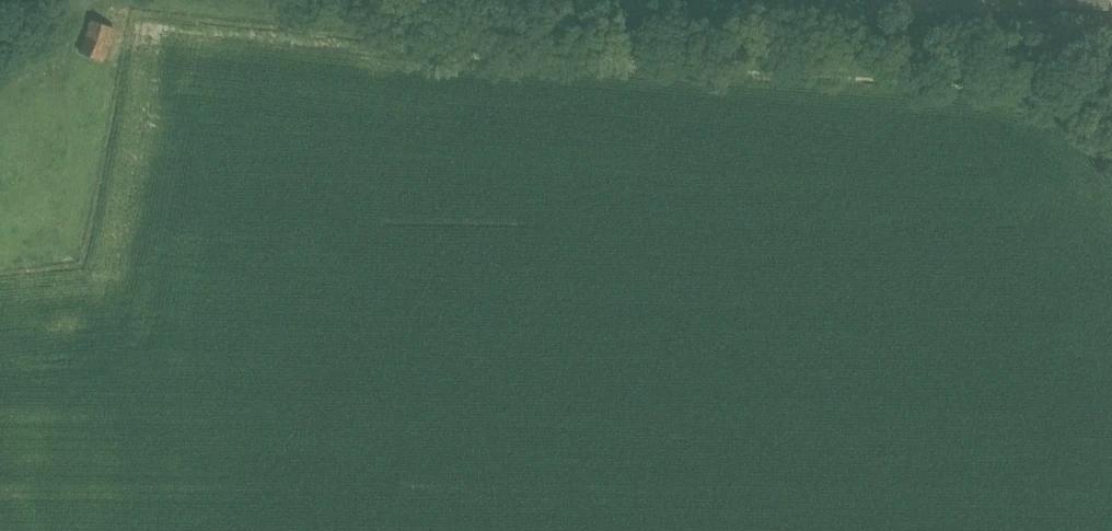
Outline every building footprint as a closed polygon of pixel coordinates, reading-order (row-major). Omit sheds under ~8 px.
[(100,21),(90,56),(106,60),(116,26),(100,21)]
